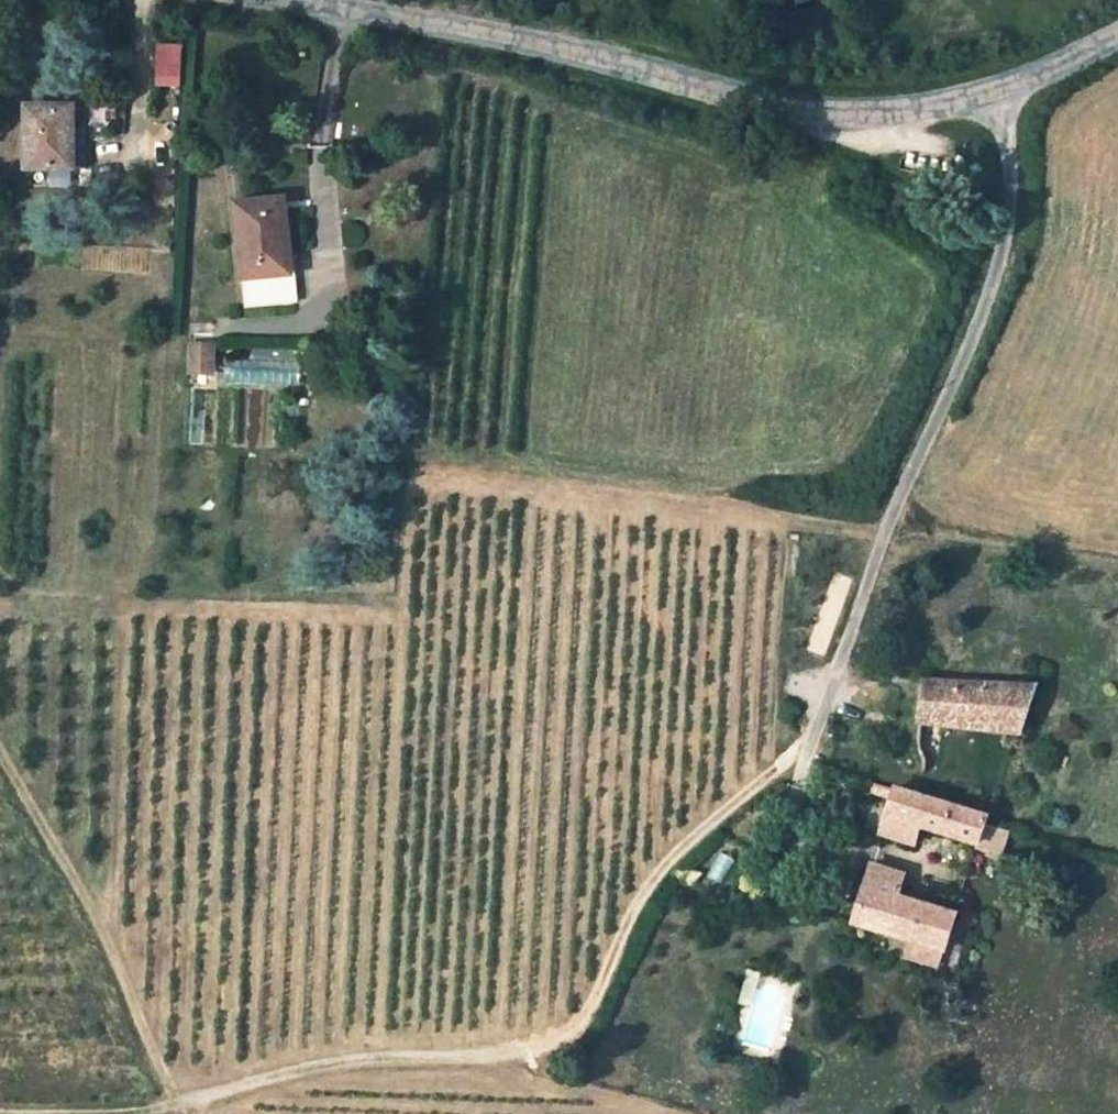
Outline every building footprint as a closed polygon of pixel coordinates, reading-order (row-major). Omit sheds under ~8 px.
[(156,86),(180,86),(181,44),(157,44),(156,86)] [(51,108),(50,167),(91,169),(97,169),(100,110),(51,108)] [(91,169),(50,167),(50,182),(90,183),(91,169)] [(305,196),(259,198),(268,297),(313,296),(305,196)] [(233,332),(215,329),(211,358),(230,360),(233,332)] [(227,385),(298,382),(297,364),(226,367),(227,385)] [(1051,690),(938,688),(937,722),(1037,731),(1051,690)] [(1006,818),(910,794),(898,832),(929,841),(934,830),(996,847),(1006,818)] [(880,882),(866,924),(960,949),(974,909),(880,882)]
